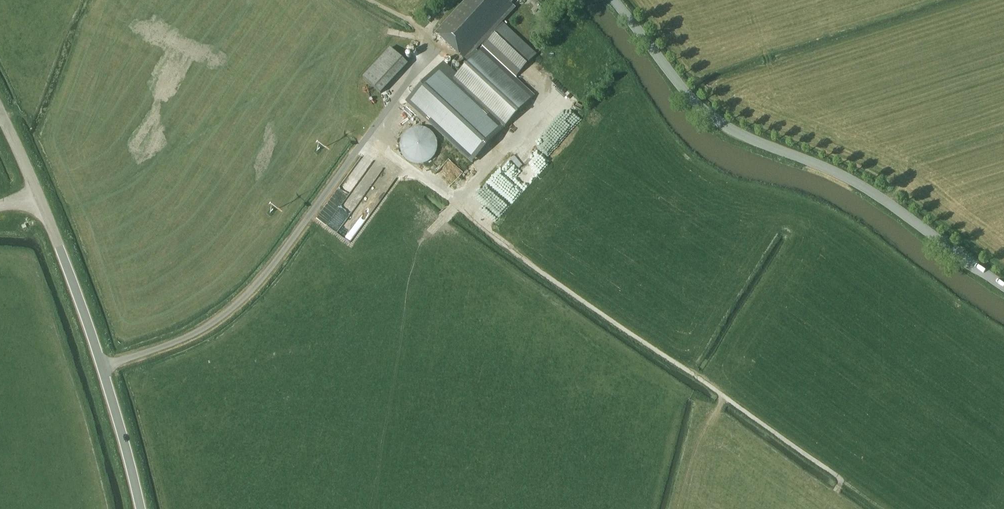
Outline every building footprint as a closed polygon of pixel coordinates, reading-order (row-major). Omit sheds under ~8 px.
[(434,32),(466,61),(467,60),(469,62),(448,84),(500,133),(534,97),(482,49),(479,52),(477,50),(482,44),(517,77),(537,56),(502,23),(516,8),(511,3),(514,0),(464,0),(434,32)] [(408,64),(390,47),(363,77),(381,94),(408,64)] [(424,128),(419,127),(414,128),(409,130),(405,134),(402,138),(401,143),(401,149),(402,154),(405,158),(409,162),(414,164),(419,165),(424,164),(429,162),(433,158),(436,154),(438,149),(438,143),(436,138),(433,134),(429,130),(424,128)] [(329,226),(351,242),(378,205),(364,195),(352,212),(349,210),(347,212),(341,208),(329,226)]
